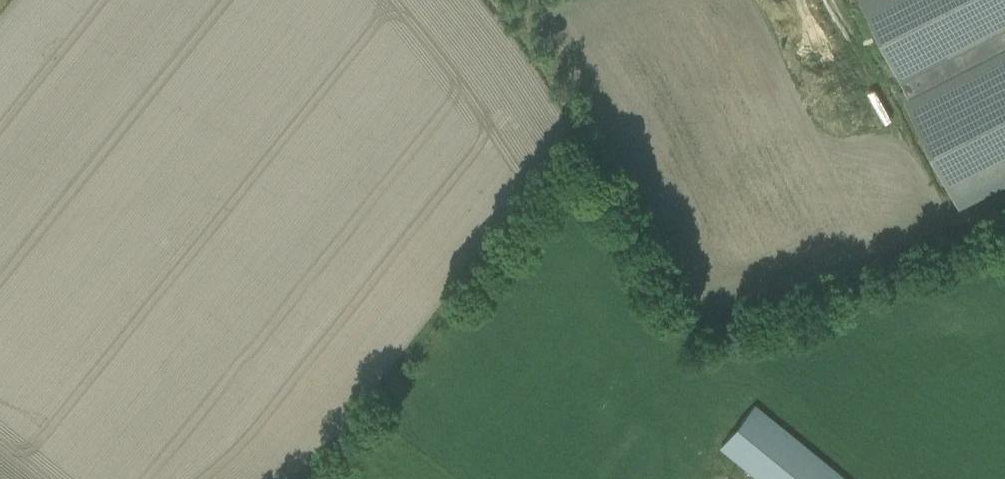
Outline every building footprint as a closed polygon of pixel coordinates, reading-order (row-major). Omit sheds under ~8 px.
[(958,207),(1004,183),(1004,0),(859,0),(904,89),(899,91),(958,207)] [(763,478),(846,478),(755,405),(722,446),(763,478)]
